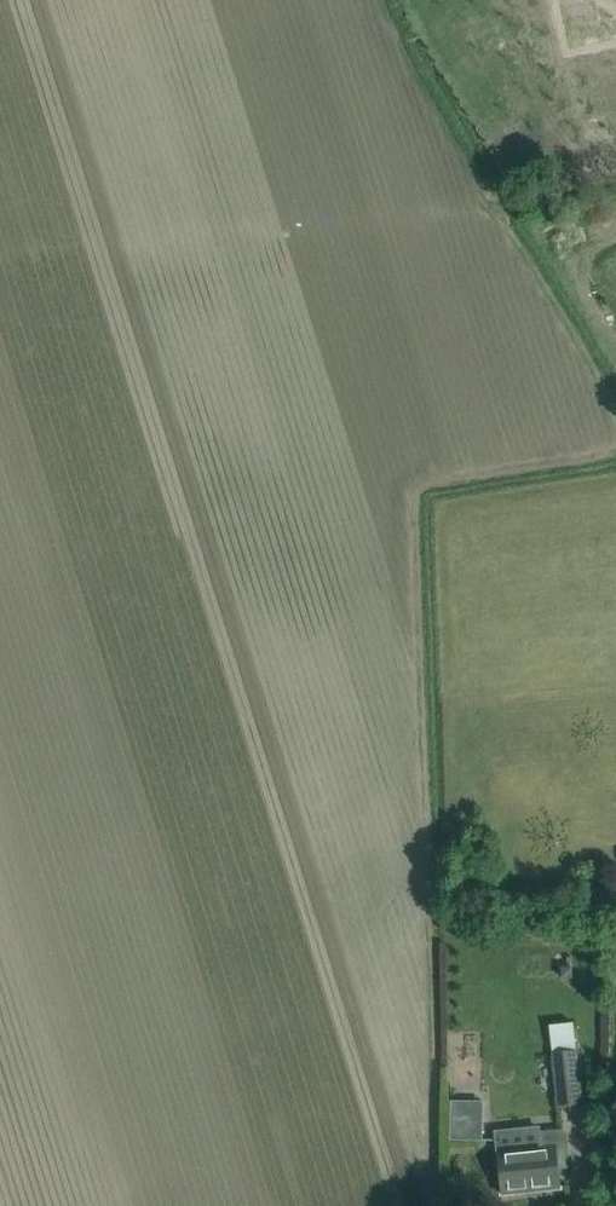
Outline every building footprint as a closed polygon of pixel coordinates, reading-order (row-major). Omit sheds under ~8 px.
[(580,1105),(572,1024),(549,1026),(557,1107),(580,1105)] [(464,1135),(494,1136),(495,1099),(465,1099),(464,1135)] [(566,1158),(562,1130),(540,1132),(542,1149),(498,1154),(502,1195),(559,1189),(556,1160),(566,1158)]
